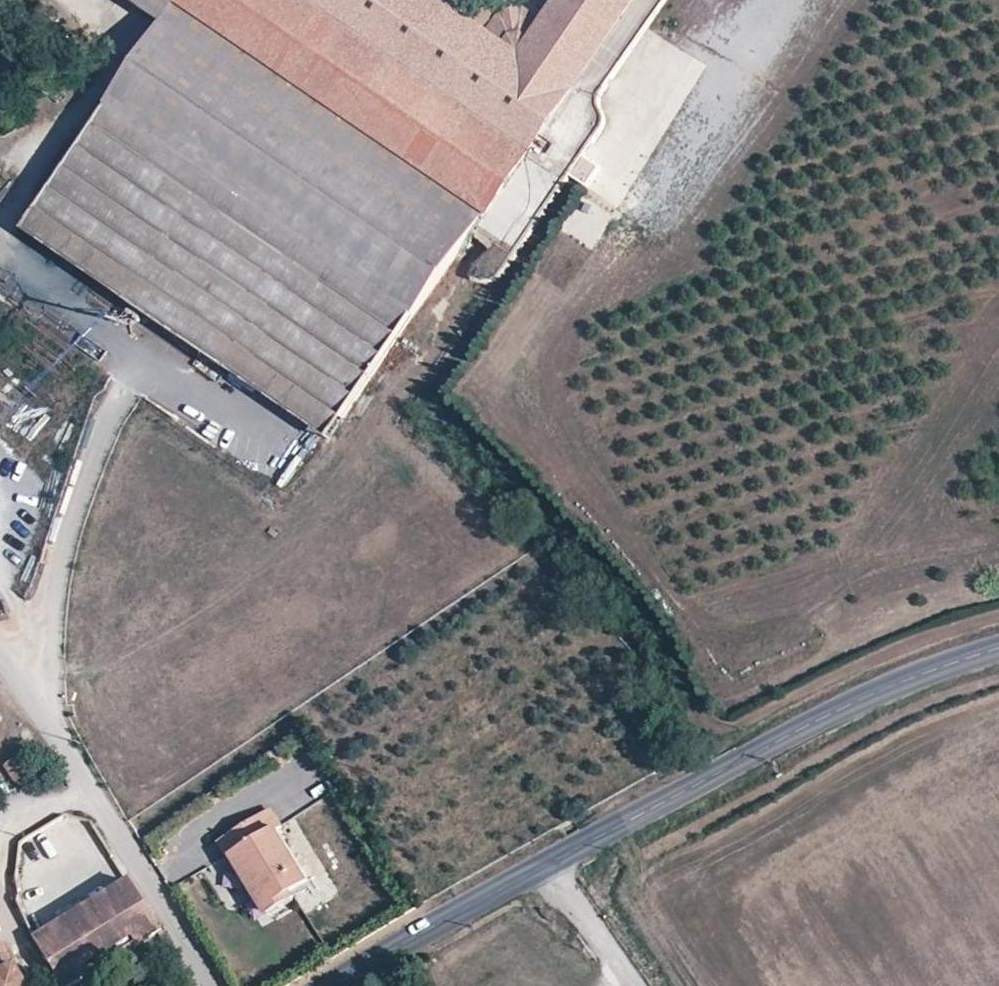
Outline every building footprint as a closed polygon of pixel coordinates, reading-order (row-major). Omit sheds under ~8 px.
[(341,416),(409,316),(414,320),(443,275),(497,282),(566,178),(307,0),(132,0),(164,22),(37,208),(142,282),(128,303),(170,332),(228,371),(243,348),(341,416)] [(566,178),(605,122),(596,101),(586,76),(637,0),(560,0),(545,21),(525,8),(501,12),(489,4),(473,24),(438,0),(307,0),(566,178)] [(142,282),(37,208),(22,229),(128,303),(142,282)] [(243,348),(228,371),(327,439),(341,416),(243,348)] [(2,765),(12,781),(28,772),(18,755),(2,765)] [(233,855),(269,910),(295,895),(291,889),(306,878),(274,829),(280,825),(271,809),(241,828),(218,843),(229,858),(233,855)] [(36,938),(66,985),(74,985),(162,928),(127,878),(100,896),(36,938)] [(16,969),(0,943),(0,978),(16,969)] [(16,969),(0,978),(0,985),(26,985),(16,969)]
